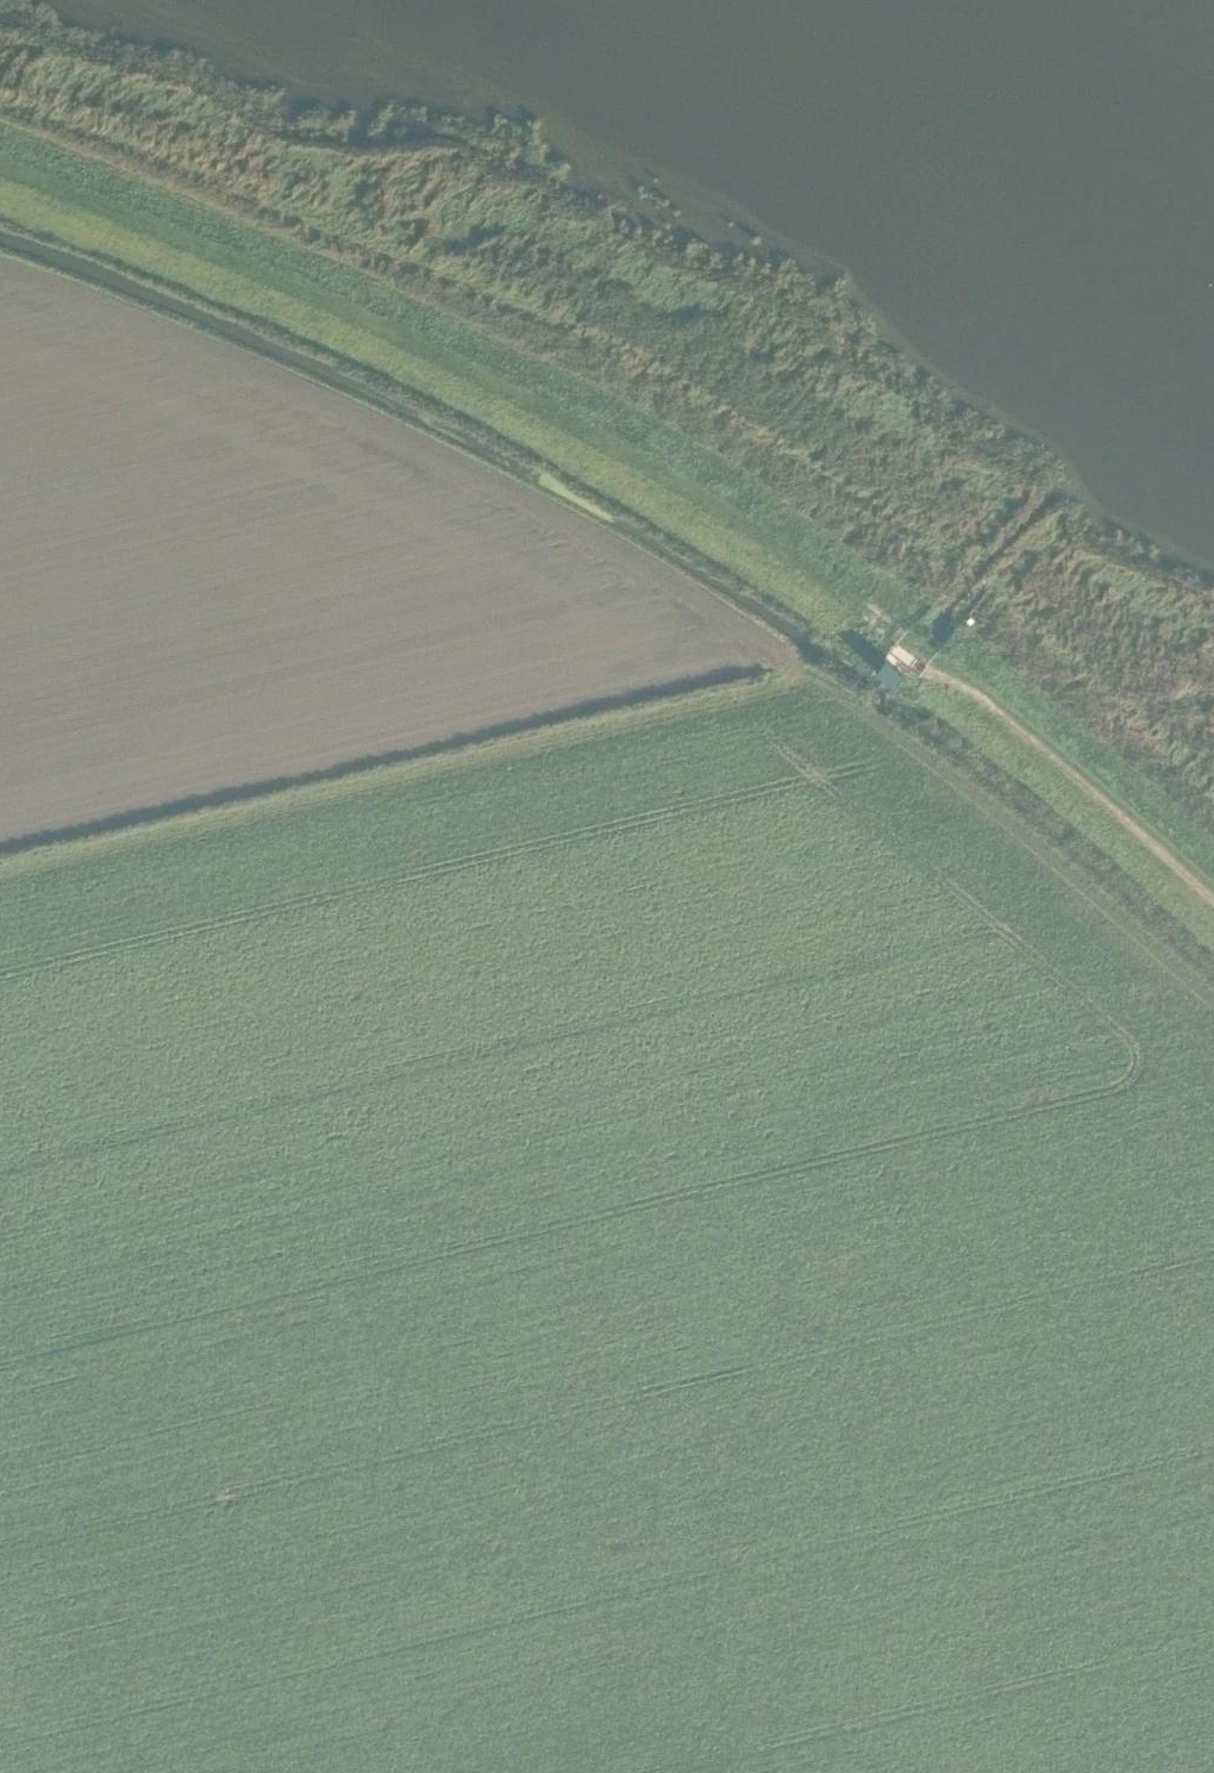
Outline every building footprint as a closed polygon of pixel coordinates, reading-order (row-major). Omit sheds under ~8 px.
[(894,682),(904,670),(886,656),(877,669),(894,682)]
